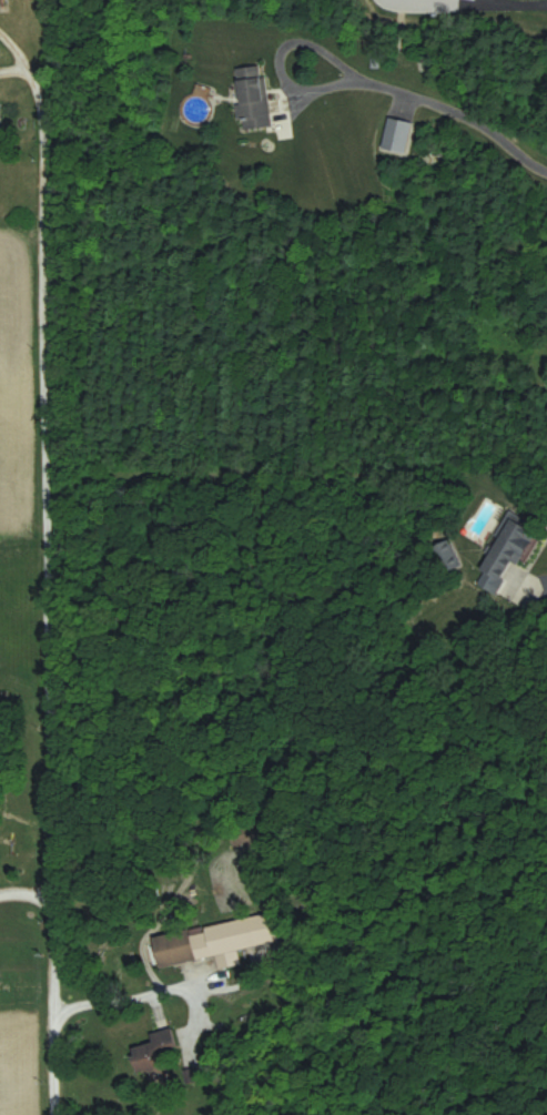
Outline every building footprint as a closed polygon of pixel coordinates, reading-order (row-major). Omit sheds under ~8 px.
[(272,126),(262,64),(233,69),(243,131),(272,126)] [(405,154),(412,122),(388,116),(381,148),(405,154)] [(493,559),(527,559),(527,512),(493,512),(493,559)] [(238,843),(261,839),(259,825),(235,830),(238,843)] [(275,942),(271,914),(154,935),(162,979),(241,965),(238,949),(275,942)] [(151,1033),(153,1042),(131,1048),(137,1074),(180,1063),(172,1028),(151,1033)]
